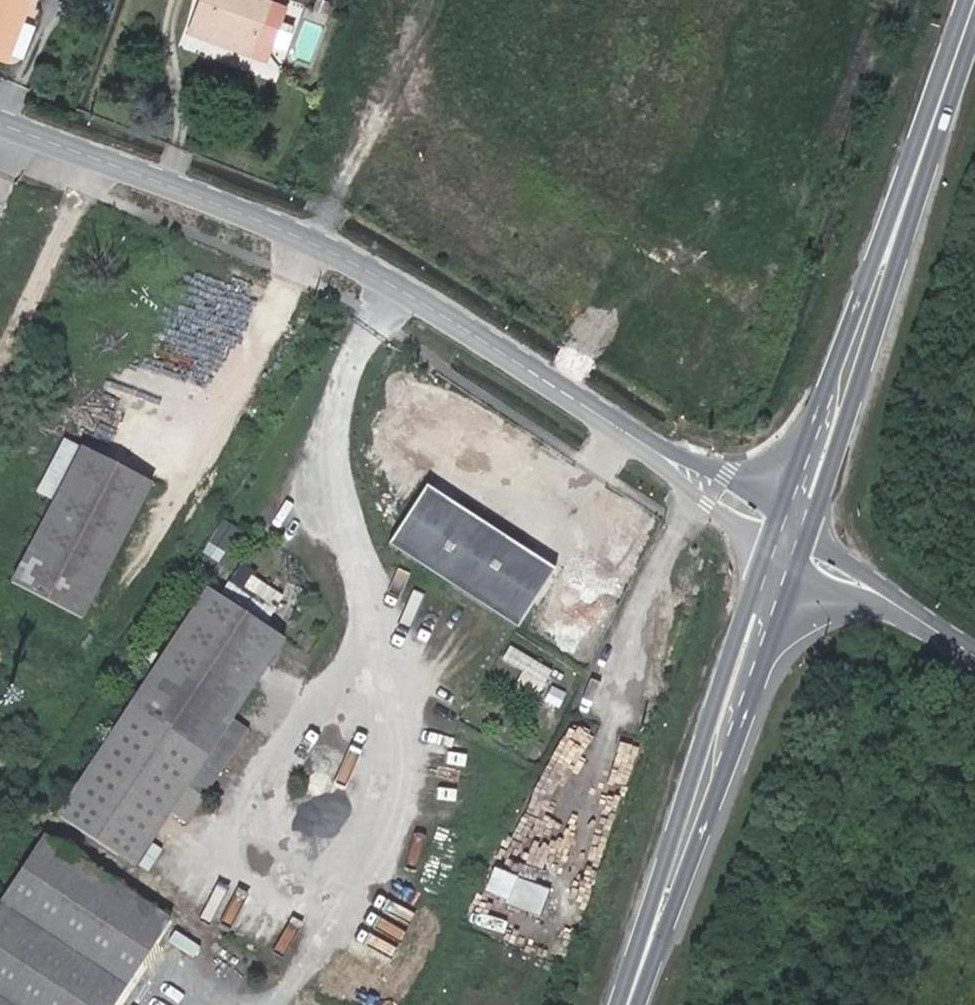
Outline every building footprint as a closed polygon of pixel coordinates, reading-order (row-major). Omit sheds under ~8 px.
[(8,66),(29,9),(24,7),(26,0),(0,0),(0,63),(8,66)] [(265,0),(199,0),(188,30),(246,51),(265,0)] [(315,15),(327,19),(331,9),(318,4),(315,15)] [(152,485),(80,447),(9,582),(82,618),(152,485)] [(556,570),(426,486),(387,545),(518,629),(556,570)] [(237,530),(223,521),(209,544),(223,553),(237,530)] [(240,559),(221,590),(267,620),(274,609),(245,590),(253,577),(257,571),(240,559)] [(282,596),(253,577),(245,590),(274,609),(282,596)] [(235,718),(287,639),(210,587),(59,813),(136,865),(189,785),(205,796),(249,728),(235,718)] [(85,1004),(116,1004),(170,923),(44,839),(0,905),(0,949),(85,1004)] [(548,893),(499,874),(491,896),(505,901),(504,904),(539,917),(548,893)] [(0,949),(0,1004),(85,1004),(0,949)]
